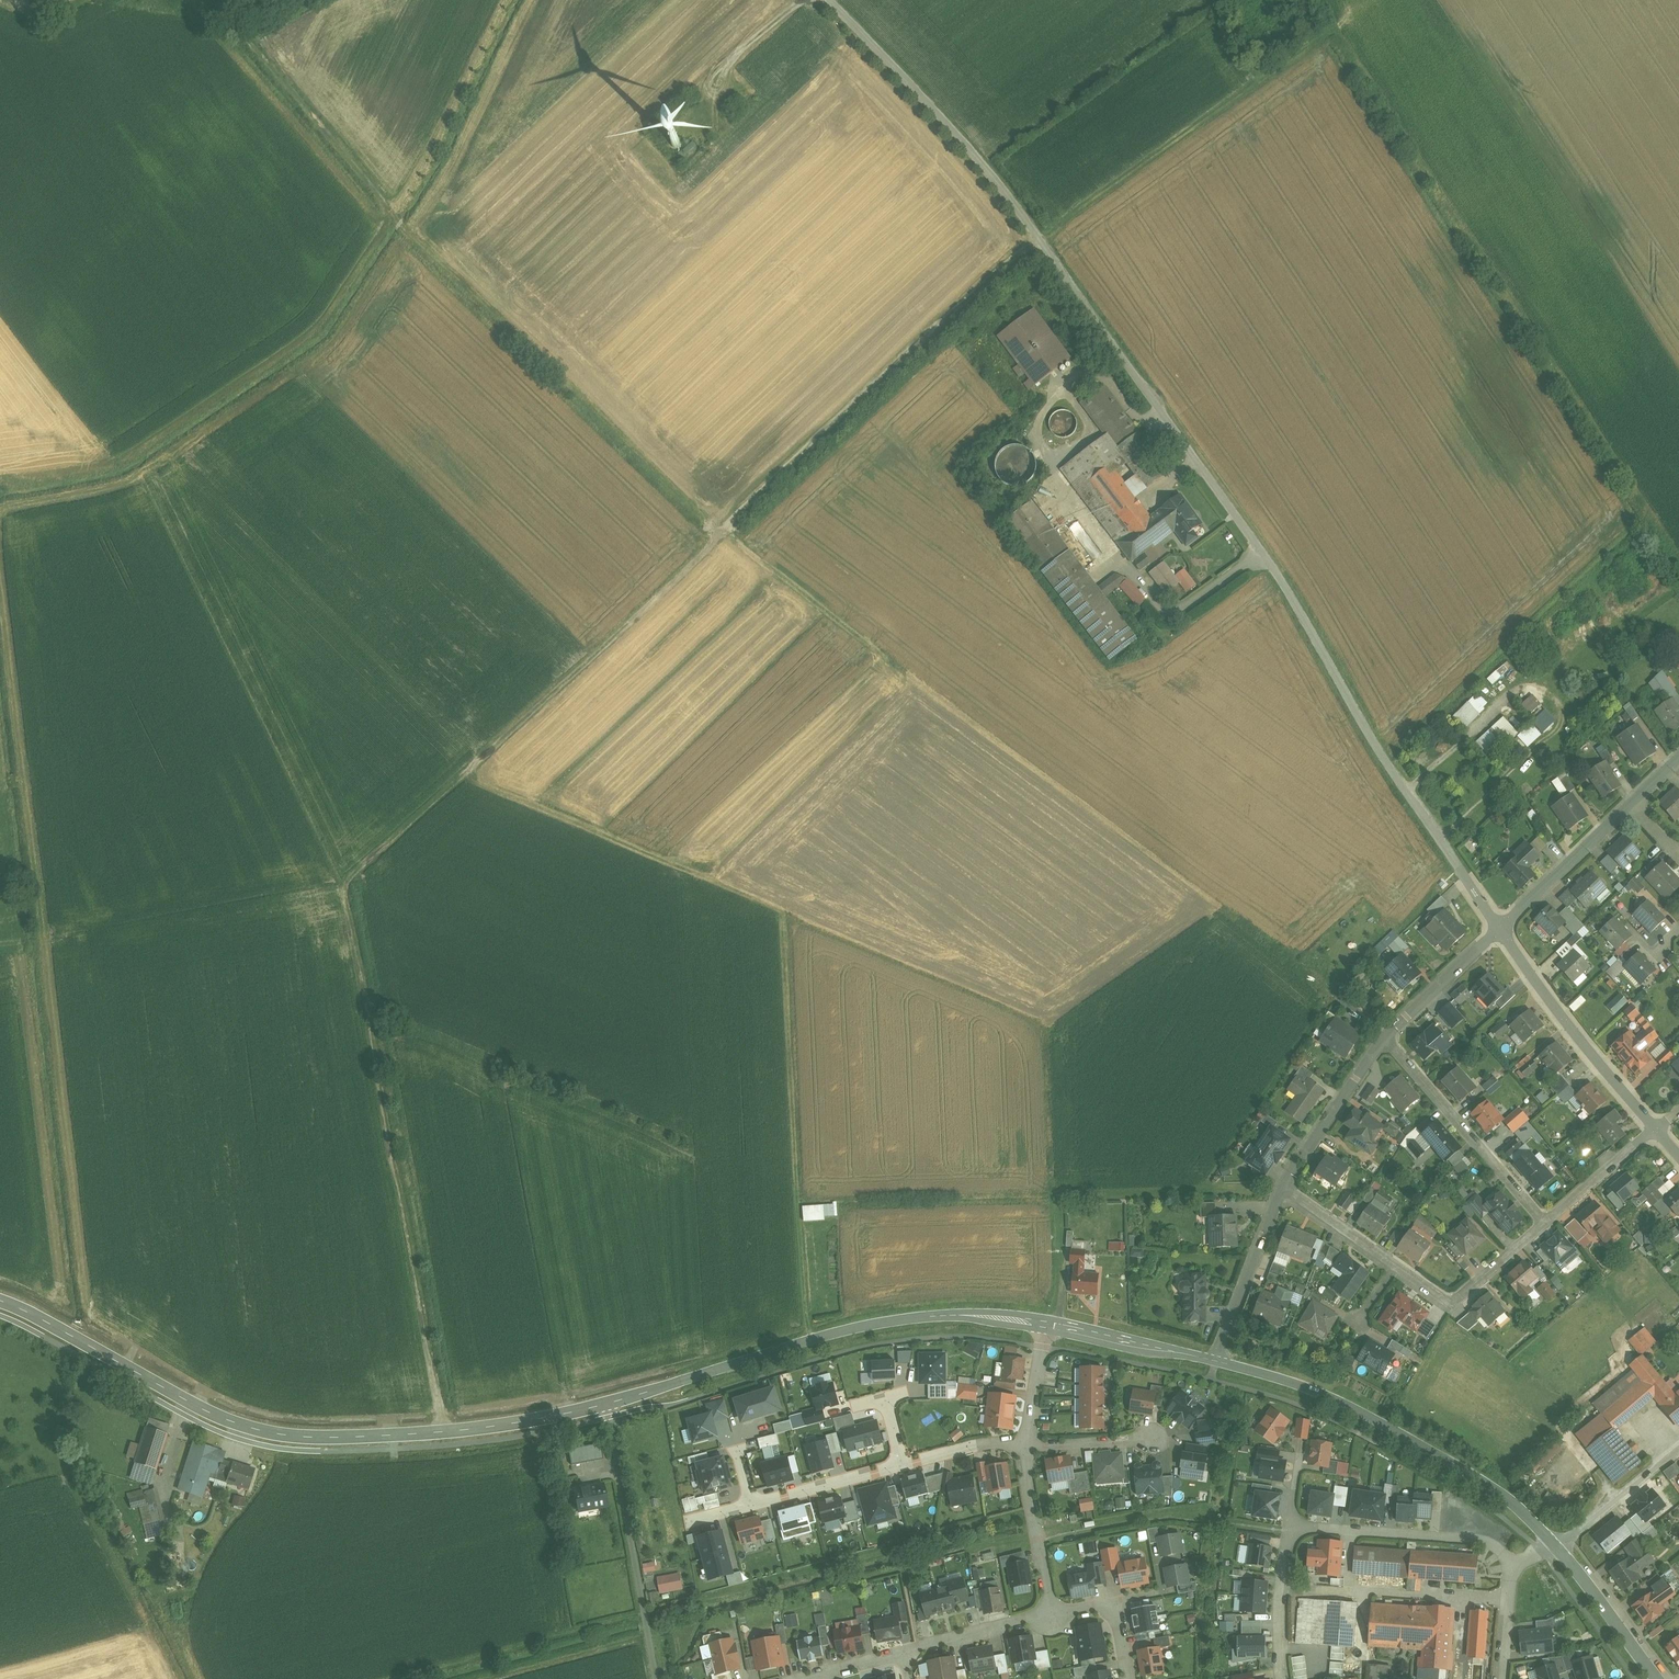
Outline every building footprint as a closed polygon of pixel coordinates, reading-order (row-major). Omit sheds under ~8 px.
[(55,8),(69,0),(50,0),(55,8)] [(1070,359),(1034,311),(999,337),(1020,365),(1027,373),(1032,380),(1036,385),(1070,359)] [(1020,365),(1015,369),(1021,377),(1027,373),(1020,365)] [(1032,380),(1027,384),(1030,389),(1036,385),(1032,380)] [(1151,518),(1116,472),(1127,463),(1117,449),(1139,433),(1104,386),(1082,402),(1107,436),(1062,470),(1132,562),(1145,552),(1147,555),(1151,561),(1153,563),(1160,557),(1154,549),(1169,538),(1167,535),(1175,529),(1161,510),(1151,518)] [(1077,429),(1077,424),(1076,419),(1073,414),(1069,411),(1063,410),(1058,412),(1053,415),(1050,419),(1049,425),(1051,430),(1054,434),(1058,437),(1064,438),(1069,437),(1074,434),(1077,429)] [(1169,473),(1139,433),(1117,449),(1127,463),(1147,489),(1169,473)] [(1202,525),(1180,495),(1161,510),(1175,529),(1182,538),(1181,539),(1186,547),(1198,538),(1193,531),(1202,525)] [(1032,502),(1005,522),(1043,572),(1070,552),(1032,502)] [(1137,640),(1070,552),(1043,572),(1110,660),(1137,640)] [(1147,555),(1135,563),(1140,569),(1151,561),(1147,555)] [(1179,583),(1164,564),(1151,574),(1166,593),(1179,583)] [(1117,576),(1100,588),(1106,596),(1120,586),(1126,581),(1126,579),(1117,576)] [(1147,601),(1128,580),(1126,581),(1120,586),(1140,607),(1147,601)] [(1508,660),(1490,679),(1496,684),(1514,665),(1508,660)] [(1677,691),(1663,671),(1656,677),(1669,696),(1677,691)] [(1491,705),(1479,693),(1458,714),(1470,726),(1491,705)] [(1535,693),(1525,703),(1534,713),(1544,703),(1535,693)] [(1672,700),(1657,710),(1663,719),(1665,718),(1673,730),(1671,732),(1672,733),(1678,728),(1678,710),(1672,700)] [(1632,706),(1625,710),(1633,721),(1639,717),(1632,706)] [(1547,732),(1560,719),(1549,708),(1536,721),(1547,732)] [(1506,715),(1479,741),(1495,757),(1522,732),(1506,715)] [(1520,736),(1531,747),(1545,733),(1534,722),(1520,736)] [(1637,725),(1618,738),(1628,752),(1630,750),(1640,764),(1656,753),(1637,725)] [(1615,762),(1607,750),(1600,754),(1605,762),(1606,761),(1609,767),(1615,762)] [(1605,762),(1588,774),(1604,798),(1620,787),(1612,774),(1614,773),(1609,767),(1606,761),(1605,762)] [(1567,776),(1561,781),(1569,793),(1575,788),(1567,776)] [(1676,788),(1660,804),(1675,820),(1678,817),(1678,791),(1676,788)] [(1571,794),(1553,807),(1569,830),(1570,829),(1568,827),(1575,822),(1577,824),(1587,817),(1571,794)] [(1547,846),(1539,837),(1529,846),(1538,855),(1547,846)] [(1640,853),(1625,837),(1609,853),(1610,854),(1620,865),(1623,869),(1624,868),(1622,865),(1627,861),(1629,863),(1640,853)] [(1526,843),(1514,854),(1517,857),(1504,870),(1522,889),(1536,876),(1528,867),(1539,857),(1538,855),(1529,846),(1526,843)] [(1610,854),(1608,856),(1609,857),(1601,863),(1611,874),(1620,865),(1610,854)] [(1656,858),(1645,868),(1651,874),(1661,864),(1656,858)] [(1662,863),(1661,864),(1651,874),(1647,878),(1667,899),(1678,889),(1676,887),(1678,884),(1678,881),(1662,863)] [(1571,890),(1570,891),(1577,898),(1586,908),(1607,888),(1591,872),(1571,890)] [(1645,888),(1636,877),(1629,884),(1639,894),(1645,888)] [(1577,898),(1570,891),(1571,890),(1569,888),(1559,898),(1567,907),(1577,898)] [(1442,896),(1427,910),(1435,919),(1444,910),(1442,908),(1448,903),(1442,896)] [(1649,901),(1634,915),(1651,933),(1666,919),(1649,901)] [(1559,915),(1551,907),(1537,921),(1551,935),(1564,922),(1558,916),(1559,915)] [(1567,907),(1559,915),(1558,916),(1564,922),(1568,926),(1577,918),(1567,907)] [(1435,919),(1422,932),(1437,947),(1441,943),(1448,951),(1466,933),(1444,910),(1435,919)] [(1632,937),(1615,918),(1601,932),(1618,950),(1626,943),(1632,937)] [(1582,938),(1577,933),(1567,943),(1572,948),(1582,938)] [(1399,937),(1389,946),(1399,957),(1402,955),(1403,955),(1410,948),(1399,937)] [(1626,943),(1618,950),(1615,952),(1621,958),(1629,950),(1631,948),(1626,943)] [(1574,950),(1558,965),(1574,982),(1590,967),(1574,950)] [(1621,958),(1612,966),(1613,966),(1619,960),(1625,966),(1636,957),(1629,950),(1621,958)] [(1625,966),(1625,967),(1642,984),(1656,971),(1639,953),(1636,957),(1625,966)] [(1403,955),(1402,955),(1399,957),(1385,970),(1393,978),(1394,977),(1404,989),(1403,990),(1404,990),(1421,975),(1403,955)] [(1503,993),(1488,975),(1485,978),(1482,975),(1476,981),(1478,984),(1473,989),(1480,997),(1481,996),(1489,1004),(1487,1006),(1488,1006),(1503,993)] [(1464,987),(1458,992),(1457,991),(1452,996),(1459,1004),(1470,994),(1464,987)] [(1589,1000),(1581,991),(1568,1001),(1576,1011),(1589,1000)] [(1621,994),(1611,1004),(1618,1011),(1628,1001),(1621,994)] [(1646,1030),(1636,1039),(1630,1033),(1613,1047),(1636,1073),(1650,1061),(1642,1051),(1659,1036),(1633,1004),(1623,1014),(1627,1019),(1636,1018),(1646,1030)] [(1441,1008),(1435,1014),(1434,1012),(1423,1023),(1429,1030),(1440,1019),(1445,1024),(1451,1018),(1441,1008)] [(1536,1020),(1529,1012),(1530,1011),(1511,1026),(1517,1034),(1518,1033),(1525,1041),(1524,1042),(1543,1027),(1537,1020),(1536,1020)] [(1338,1019),(1329,1012),(1321,1024),(1328,1029),(1335,1020),(1336,1021),(1338,1019)] [(1336,1021),(1335,1020),(1328,1029),(1321,1040),(1338,1051),(1337,1052),(1347,1059),(1355,1046),(1353,1044),(1360,1034),(1353,1029),(1351,1032),(1336,1021)] [(1509,1029),(1504,1022),(1492,1032),(1497,1039),(1509,1029)] [(1430,1037),(1426,1033),(1412,1045),(1425,1060),(1439,1048),(1443,1053),(1451,1046),(1437,1031),(1430,1037)] [(1556,1043),(1540,1056),(1556,1075),(1572,1061),(1556,1043)] [(1668,1049),(1657,1060),(1663,1067),(1674,1056),(1668,1049)] [(1531,1060),(1520,1071),(1525,1077),(1537,1067),(1531,1060)] [(1313,1075),(1302,1067),(1295,1077),(1297,1079),(1301,1074),(1309,1080),(1313,1075)] [(1476,1089),(1458,1068),(1450,1075),(1451,1077),(1445,1082),(1444,1080),(1443,1081),(1462,1102),(1476,1089)] [(1309,1080),(1301,1074),(1297,1079),(1290,1090),(1298,1096),(1287,1112),(1303,1123),(1325,1091),(1309,1080)] [(1570,1086),(1560,1075),(1549,1085),(1559,1096),(1570,1086)] [(1418,1100),(1399,1077),(1387,1088),(1399,1103),(1396,1106),(1402,1113),(1418,1100)] [(1494,1077),(1483,1087),(1487,1092),(1499,1082),(1494,1077)] [(1591,1084),(1576,1097),(1578,1096),(1584,1104),(1583,1105),(1591,1115),(1606,1102),(1591,1084)] [(1575,1092),(1570,1086),(1559,1096),(1564,1102),(1575,1092)] [(1372,1087),(1364,1099),(1371,1104),(1379,1092),(1372,1087)] [(1547,1091),(1539,1096),(1544,1103),(1552,1099),(1547,1091)] [(1503,1120),(1488,1102),(1473,1115),(1488,1133),(1503,1120)] [(1375,1121),(1368,1115),(1366,1118),(1356,1111),(1346,1125),(1353,1130),(1348,1139),(1371,1155),(1378,1146),(1373,1143),(1383,1128),(1375,1122),(1375,1121)] [(1618,1130),(1614,1125),(1620,1120),(1613,1111),(1596,1126),(1613,1146),(1625,1136),(1619,1129),(1618,1130)] [(1517,1113),(1505,1123),(1514,1134),(1515,1133),(1524,1126),(1520,1122),(1522,1120),(1517,1113)] [(1278,1123),(1267,1115),(1262,1122),(1271,1129),(1272,1128),(1274,1129),(1278,1123)] [(1462,1149),(1438,1122),(1423,1134),(1433,1145),(1447,1162),(1449,1160),(1459,1151),(1462,1149)] [(1537,1133),(1528,1122),(1524,1126),(1515,1133),(1519,1138),(1521,1138),(1526,1143),(1537,1133)] [(1399,1131),(1389,1123),(1385,1129),(1396,1137),(1399,1131)] [(1274,1129),(1272,1128),(1271,1129),(1257,1150),(1275,1162),(1290,1140),(1274,1129)] [(1416,1128),(1407,1136),(1401,1146),(1406,1150),(1408,1147),(1422,1135),(1416,1128)] [(1433,1145),(1423,1134),(1422,1135),(1408,1147),(1418,1159),(1433,1145)] [(1521,1147),(1516,1141),(1504,1151),(1509,1157),(1510,1157),(1521,1147)] [(1465,1158),(1459,1151),(1449,1160),(1455,1167),(1465,1158)] [(1542,1168),(1529,1153),(1515,1164),(1528,1180),(1529,1179),(1538,1190),(1553,1178),(1544,1166),(1542,1168)] [(1338,1164),(1327,1157),(1314,1176),(1323,1182),(1325,1179),(1336,1186),(1349,1168),(1340,1162),(1338,1164)] [(1639,1189),(1627,1175),(1612,1188),(1614,1191),(1607,1197),(1619,1211),(1627,1205),(1624,1202),(1639,1189)] [(1665,1184),(1660,1178),(1652,1185),(1657,1191),(1665,1184)] [(1652,1185),(1642,1193),(1648,1200),(1657,1192),(1657,1191),(1652,1185)] [(1371,1189),(1363,1201),(1370,1206),(1375,1198),(1378,1194),(1371,1189)] [(1665,1202),(1677,1216),(1678,1214),(1678,1190),(1665,1202)] [(1393,1200),(1380,1191),(1378,1194),(1375,1198),(1388,1207),(1393,1200)] [(1657,1192),(1648,1200),(1653,1206),(1663,1198),(1657,1192)] [(1355,1198),(1348,1193),(1339,1206),(1353,1216),(1360,1204),(1354,1200),(1355,1198)] [(1473,1193),(1465,1200),(1469,1204),(1477,1197),(1473,1193)] [(1523,1220),(1500,1194),(1485,1207),(1506,1230),(1513,1224),(1516,1227),(1523,1220)] [(1469,1204),(1468,1204),(1481,1219),(1488,1213),(1484,1209),(1481,1199),(1480,1199),(1478,1196),(1477,1197),(1469,1204)] [(1388,1207),(1375,1198),(1370,1206),(1358,1223),(1370,1231),(1369,1232),(1378,1237),(1390,1219),(1385,1216),(1390,1209),(1388,1207)] [(1216,1203),(1201,1204),(1201,1218),(1211,1218),(1217,1217),(1216,1203)] [(1617,1229),(1606,1217),(1607,1217),(1594,1203),(1577,1218),(1589,1232),(1598,1224),(1601,1227),(1596,1231),(1603,1239),(1608,1235),(1609,1236),(1615,1236),(1617,1235),(1617,1229)] [(828,1220),(828,1216),(841,1215),(840,1204),(806,1205),(807,1221),(828,1220)] [(1237,1226),(1237,1217),(1217,1217),(1211,1218),(1211,1235),(1213,1235),(1213,1247),(1238,1247),(1238,1246),(1237,1246),(1236,1234),(1237,1234),(1237,1233),(1236,1227),(1237,1227),(1237,1226)] [(1432,1226),(1420,1217),(1415,1224),(1427,1233),(1432,1226)] [(1588,1234),(1575,1219),(1565,1228),(1578,1243),(1588,1234)] [(1484,1240),(1468,1221),(1458,1229),(1460,1231),(1453,1238),(1458,1244),(1467,1254),(1467,1255),(1484,1240)] [(1306,1237),(1288,1230),(1288,1228),(1279,1251),(1290,1255),(1291,1253),(1309,1260),(1308,1262),(1309,1262),(1317,1239),(1307,1235),(1306,1237)] [(1431,1246),(1410,1231),(1407,1236),(1400,1246),(1398,1248),(1419,1262),(1431,1246)] [(1407,1236),(1402,1232),(1394,1242),(1400,1246),(1407,1236)] [(1572,1249),(1559,1233),(1542,1248),(1543,1248),(1551,1258),(1556,1264),(1561,1259),(1567,1266),(1565,1268),(1566,1268),(1581,1255),(1574,1247),(1572,1249)] [(1655,1233),(1640,1234),(1640,1244),(1656,1243),(1655,1233)] [(1331,1247),(1324,1242),(1319,1256),(1326,1259),(1331,1247)] [(1124,1243),(1110,1243),(1110,1251),(1124,1252),(1124,1243)] [(1467,1254),(1458,1244),(1453,1248),(1456,1251),(1462,1258),(1467,1254)] [(1341,1253),(1331,1247),(1326,1259),(1333,1264),(1341,1253)] [(1545,1262),(1551,1258),(1543,1248),(1537,1253),(1545,1262)] [(1087,1252),(1073,1251),(1072,1264),(1077,1265),(1076,1273),(1084,1274),(1085,1265),(1086,1266),(1087,1252)] [(1456,1251),(1452,1255),(1458,1261),(1462,1258),(1456,1251)] [(1369,1273),(1353,1262),(1353,1263),(1342,1255),(1335,1266),(1346,1273),(1335,1289),(1350,1300),(1369,1273)] [(1462,1258),(1458,1261),(1457,1262),(1465,1271),(1470,1267),(1462,1258)] [(1286,1267),(1274,1262),(1270,1273),(1281,1277),(1282,1277),(1286,1267)] [(1520,1267),(1505,1280),(1518,1294),(1519,1294),(1524,1300),(1525,1299),(1524,1299),(1528,1296),(1532,1301),(1534,1300),(1537,1300),(1540,1297),(1535,1291),(1533,1292),(1528,1287),(1533,1282),(1528,1276),(1531,1274),(1526,1268),(1523,1270),(1520,1267)] [(1546,1277),(1538,1267),(1532,1272),(1541,1281),(1546,1277)] [(1084,1274),(1076,1273),(1074,1293),(1098,1296),(1100,1276),(1084,1274)] [(1281,1277),(1270,1273),(1267,1280),(1278,1284),(1281,1277)] [(1205,1276),(1185,1276),(1185,1283),(1183,1283),(1182,1285),(1181,1286),(1180,1288),(1181,1290),(1182,1292),(1183,1293),(1185,1294),(1186,1307),(1205,1307),(1205,1300),(1207,1299),(1208,1298),(1209,1298),(1210,1295),(1209,1294),(1209,1293),(1208,1292),(1205,1291),(1205,1276)] [(1545,1283),(1539,1289),(1549,1301),(1556,1295),(1545,1283)] [(1338,1304),(1343,1296),(1331,1287),(1325,1295),(1338,1304)] [(1279,1289),(1276,1297),(1263,1292),(1254,1315),(1265,1319),(1266,1317),(1281,1323),(1280,1326),(1281,1326),(1282,1324),(1287,1326),(1292,1312),(1287,1310),(1293,1294),(1279,1289)] [(1324,1299),(1313,1293),(1309,1300),(1314,1303),(1314,1302),(1320,1305),(1324,1299)] [(1488,1294),(1474,1307),(1475,1309),(1471,1313),(1477,1320),(1482,1316),(1490,1326),(1505,1313),(1488,1294)] [(1428,1314),(1400,1295),(1381,1322),(1392,1330),(1392,1329),(1390,1328),(1397,1317),(1417,1331),(1425,1319),(1428,1314)] [(1314,1303),(1301,1324),(1312,1331),(1316,1326),(1328,1333),(1338,1316),(1320,1305),(1314,1302),(1314,1303)] [(1205,1307),(1186,1307),(1186,1321),(1205,1321),(1205,1307)] [(1471,1325),(1463,1316),(1458,1320),(1466,1329),(1471,1325)] [(1437,1327),(1425,1319),(1417,1331),(1428,1339),(1437,1327)] [(1644,1330),(1631,1341),(1642,1355),(1656,1343),(1644,1330)] [(974,1339),(967,1352),(980,1358),(987,1345),(974,1339)] [(1404,1347),(1393,1340),(1389,1347),(1400,1354),(1404,1347)] [(1394,1356),(1370,1341),(1359,1360),(1375,1370),(1377,1367),(1384,1371),(1382,1374),(1383,1374),(1394,1356)] [(912,1352),(898,1352),(899,1364),(910,1363),(912,1352)] [(945,1355),(921,1355),(921,1383),(928,1383),(945,1383),(945,1382),(945,1355)] [(1670,1381),(1666,1385),(1643,1356),(1630,1366),(1655,1397),(1663,1406),(1662,1407),(1678,1427),(1678,1392),(1670,1381)] [(1024,1359),(1005,1357),(1003,1377),(1003,1378),(1016,1380),(1021,1380),(1024,1359)] [(896,1381),(896,1361),(868,1362),(869,1374),(873,1374),(873,1382),(896,1381)] [(1104,1368),(1082,1368),(1082,1383),(1082,1384),(1104,1384),(1104,1383),(1104,1376),(1104,1375),(1104,1368)] [(1655,1397),(1634,1371),(1594,1405),(1613,1429),(1614,1428),(1615,1430),(1655,1397)] [(1016,1380),(1003,1378),(1003,1377),(996,1377),(995,1388),(1015,1390),(1016,1380)] [(945,1383),(928,1383),(929,1399),(948,1398),(948,1382),(945,1382),(945,1383)] [(818,1388),(812,1390),(817,1409),(822,1408),(838,1404),(833,1384),(827,1386),(827,1384),(818,1386),(818,1388)] [(978,1386),(959,1384),(957,1397),(977,1400),(978,1386)] [(1104,1384),(1082,1384),(1082,1398),(1104,1399),(1104,1392),(1104,1391),(1104,1385),(1104,1384)] [(1165,1388),(1152,1386),(1151,1393),(1156,1394),(1154,1406),(1162,1407),(1165,1388)] [(774,1389),(736,1401),(742,1421),(749,1419),(749,1420),(769,1414),(768,1413),(780,1409),(774,1389)] [(1151,1393),(1134,1390),(1131,1412),(1153,1416),(1154,1406),(1156,1394),(1151,1393)] [(1198,1402),(1191,1396),(1189,1399),(1181,1393),(1177,1399),(1174,1397),(1170,1402),(1173,1404),(1168,1410),(1176,1416),(1174,1419),(1181,1424),(1183,1422),(1190,1428),(1204,1410),(1196,1404),(1198,1402)] [(990,1394),(988,1412),(1011,1414),(1012,1410),(1014,1408),(1016,1397),(990,1394)] [(1104,1399),(1082,1398),(1082,1399),(1082,1413),(1081,1413),(1104,1414),(1104,1413),(1103,1412),(1103,1406),(1104,1406),(1104,1405),(1104,1399)] [(711,1414),(714,1422),(729,1418),(724,1400),(707,1405),(709,1414),(711,1414)] [(825,1421),(822,1408),(817,1409),(804,1413),(808,1426),(825,1421)] [(1289,1422),(1272,1410),(1268,1416),(1265,1417),(1263,1420),(1262,1422),(1261,1425),(1257,1431),(1273,1443),(1279,1436),(1280,1437),(1285,1430),(1283,1429),(1289,1422)] [(1011,1414),(988,1412),(986,1427),(1012,1430),(1013,1418),(1011,1416),(1011,1414)] [(1104,1414),(1081,1413),(1081,1414),(1082,1414),(1082,1429),(1103,1429),(1103,1422),(1104,1422),(1104,1421),(1103,1421),(1103,1415),(1104,1415),(1104,1414)] [(709,1414),(688,1420),(694,1444),(718,1437),(714,1422),(711,1414),(709,1414)] [(844,1430),(855,1427),(852,1414),(834,1419),(837,1432),(844,1430)] [(170,1425),(149,1419),(131,1476),(152,1483),(170,1425)] [(1221,1419),(1207,1421),(1209,1432),(1220,1430),(1221,1419)] [(776,1434),(793,1430),(790,1421),(774,1425),(776,1434)] [(877,1421),(860,1426),(866,1447),(882,1443),(877,1421)] [(866,1447),(860,1426),(855,1427),(844,1430),(849,1451),(866,1447)] [(1615,1430),(1614,1428),(1613,1429),(1587,1449),(1614,1486),(1642,1463),(1615,1430)] [(1220,1430),(1209,1432),(1210,1439),(1219,1438),(1220,1430)] [(828,1440),(832,1455),(842,1452),(837,1433),(826,1436),(828,1440)] [(762,1449),(777,1445),(780,1445),(777,1434),(758,1439),(761,1450),(762,1449)] [(828,1440),(806,1446),(813,1475),(835,1469),(832,1455),(828,1440)] [(255,1470),(233,1463),(233,1464),(223,1461),(226,1452),(195,1442),(179,1490),(202,1497),(209,1477),(216,1479),(216,1480),(228,1483),(228,1482),(249,1489),(255,1470)] [(1331,1445),(1314,1442),(1310,1465),(1325,1467),(1328,1467),(1329,1461),(1331,1445)] [(604,1459),(601,1444),(568,1449),(571,1465),(604,1459)] [(762,1449),(766,1463),(775,1461),(781,1459),(777,1445),(762,1449)] [(1207,1448),(1187,1445),(1186,1454),(1184,1454),(1182,1468),(1183,1468),(1182,1477),(1199,1480),(1200,1471),(1205,1471),(1208,1457),(1205,1457),(1207,1448)] [(1279,1451),(1260,1448),(1258,1460),(1263,1461),(1263,1459),(1278,1461),(1279,1451)] [(709,1459),(707,1452),(688,1457),(690,1464),(709,1459)] [(1122,1455),(1095,1457),(1097,1480),(1098,1480),(1098,1485),(1109,1484),(1108,1479),(1124,1477),(1123,1469),(1122,1455)] [(795,1456),(788,1458),(793,1475),(800,1473),(795,1456)] [(700,1480),(727,1472),(723,1457),(696,1465),(700,1480)] [(781,1459),(775,1461),(781,1483),(794,1480),(793,1475),(788,1458),(781,1459)] [(1070,1458),(1048,1462),(1051,1482),(1068,1479),(1074,1478),(1073,1474),(1070,1458)] [(1278,1461),(1263,1459),(1263,1461),(1261,1478),(1283,1481),(1286,1462),(1278,1461)] [(768,1487),(781,1483),(775,1461),(766,1463),(762,1464),(768,1487)] [(1339,1462),(1329,1461),(1328,1467),(1325,1467),(1324,1473),(1337,1475),(1339,1462)] [(986,1463),(976,1465),(979,1481),(988,1480),(986,1468),(986,1463)] [(1136,1467),(1136,1468),(1138,1495),(1142,1497),(1145,1497),(1147,1494),(1163,1493),(1164,1493),(1162,1477),(1161,1466),(1161,1465),(1160,1464),(1158,1463),(1157,1463),(1156,1464),(1155,1465),(1154,1466),(1154,1467),(1143,1468),(1143,1467),(1142,1466),(1141,1465),(1140,1465),(1138,1465),(1137,1466),(1136,1467)] [(1663,1472),(1670,1481),(1678,1475),(1678,1467),(1676,1463),(1663,1472)] [(986,1468),(988,1480),(990,1492),(991,1491),(994,1493),(1000,1492),(1002,1489),(1010,1488),(1006,1464),(986,1468)] [(731,1487),(727,1472),(700,1480),(704,1495),(731,1487)] [(1088,1472),(1073,1474),(1074,1478),(1068,1479),(1071,1495),(1092,1491),(1088,1472)] [(944,1473),(925,1478),(930,1494),(941,1491),(944,1473)] [(953,1475),(944,1473),(941,1491),(940,1493),(951,1494),(952,1481),(953,1475)] [(924,1474),(901,1480),(907,1500),(930,1494),(925,1478),(924,1474)] [(1174,1476),(1162,1477),(1164,1493),(1163,1493),(1163,1497),(1173,1497),(1174,1476)] [(972,1477),(961,1479),(961,1480),(959,1481),(958,1480),(952,1481),(951,1494),(953,1502),(960,1501),(963,1503),(967,1503),(970,1499),(976,1498),(972,1477)] [(1351,1480),(1350,1480),(1347,1497),(1354,1498),(1355,1492),(1356,1492),(1357,1481),(1351,1480)] [(608,1507),(603,1484),(574,1490),(578,1512),(608,1507)] [(1273,1487),(1253,1484),(1252,1493),(1257,1493),(1271,1495),(1273,1487)] [(1393,1486),(1386,1485),(1385,1496),(1384,1503),(1391,1504),(1393,1486)] [(873,1487),(859,1491),(860,1493),(863,1506),(869,1526),(896,1518),(893,1507),(890,1507),(885,1489),(885,1486),(873,1489),(873,1487)] [(885,1489),(890,1507),(893,1507),(900,1505),(895,1486),(885,1489)] [(1648,1522),(1667,1507),(1652,1488),(1631,1506),(1637,1513),(1646,1524),(1648,1522)] [(1333,1496),(1312,1492),(1309,1514),(1330,1517),(1334,1496),(1333,1496)] [(1356,1492),(1355,1492),(1354,1498),(1351,1516),(1367,1518),(1370,1494),(1356,1492)] [(863,1506),(860,1493),(854,1495),(857,1507),(863,1506)] [(1271,1495),(1257,1493),(1254,1516),(1276,1519),(1277,1512),(1279,1512),(1280,1504),(1279,1503),(1280,1497),(1271,1495)] [(717,1494),(696,1499),(697,1505),(704,1504),(719,1500),(717,1494)] [(1385,1496),(1370,1494),(1367,1518),(1382,1521),(1384,1503),(1385,1496)] [(144,1495),(130,1499),(132,1508),(146,1504),(144,1495)] [(234,1504),(246,1508),(249,1498),(237,1495),(234,1504)] [(1433,1496),(1416,1495),(1415,1499),(1416,1500),(1414,1518),(1415,1519),(1431,1520),(1433,1496)] [(695,1497),(689,1499),(692,1511),(698,1510),(697,1505),(696,1499),(695,1497)] [(827,1502),(819,1504),(824,1524),(844,1519),(847,1518),(844,1504),(842,1498),(834,1500),(833,1498),(826,1500),(827,1502)] [(1415,1499),(1399,1498),(1398,1522),(1415,1523),(1415,1519),(1414,1518),(1416,1500),(1415,1499)] [(683,1500),(686,1513),(692,1511),(689,1499),(683,1500)] [(1092,1499),(1081,1501),(1083,1511),(1094,1509),(1092,1499)] [(720,1506),(719,1500),(704,1504),(705,1510),(720,1506)] [(855,1501),(844,1504),(847,1518),(844,1519),(845,1524),(860,1520),(855,1501)] [(812,1503),(805,1505),(810,1524),(817,1522),(812,1503)] [(805,1505),(779,1512),(780,1516),(778,1517),(784,1540),(813,1533),(810,1524),(805,1505)] [(1646,1524),(1637,1513),(1630,1519),(1642,1534),(1652,1526),(1648,1522),(1646,1524)] [(760,1517),(737,1523),(743,1544),(765,1538),(761,1522),(760,1517)] [(1630,1534),(1623,1525),(1617,1517),(1594,1536),(1608,1553),(1630,1534)] [(771,1519),(761,1522),(765,1538),(766,1541),(776,1538),(771,1519)] [(1630,1519),(1623,1525),(1630,1534),(1635,1540),(1642,1534),(1630,1519)] [(1158,1528),(1148,1530),(1151,1544),(1160,1543),(1159,1538),(1160,1538),(1158,1528)] [(699,1539),(705,1559),(728,1553),(723,1531),(701,1537),(699,1538),(699,1539)] [(699,1538),(701,1537),(700,1533),(687,1536),(689,1545),(695,1543),(694,1541),(699,1539),(699,1538)] [(1160,1538),(1159,1538),(1160,1543),(1162,1557),(1183,1553),(1180,1535),(1160,1538)] [(1259,1536),(1252,1535),(1251,1542),(1258,1543),(1259,1536)] [(1638,1538),(1626,1548),(1632,1557),(1645,1548),(1638,1538)] [(1319,1553),(1309,1552),(1307,1574),(1338,1576),(1341,1543),(1321,1541),(1319,1553)] [(1273,1548),(1250,1544),(1247,1565),(1270,1568),(1273,1548)] [(1411,1552),(1356,1548),(1354,1574),(1409,1578),(1411,1552)] [(1632,1557),(1628,1560),(1611,1572),(1624,1591),(1641,1579),(1637,1573),(1654,1560),(1645,1548),(1632,1557)] [(1117,1549),(1101,1552),(1103,1563),(1105,1571),(1120,1569),(1119,1564),(1120,1564),(1117,1549)] [(1477,1557),(1411,1552),(1409,1578),(1475,1583),(1477,1557)] [(728,1553),(705,1559),(710,1580),(727,1576),(734,1574),(728,1553)] [(1008,1556),(1001,1558),(1002,1566),(1009,1565),(1010,1565),(1008,1556)] [(1120,1564),(1119,1564),(1120,1569),(1123,1587),(1131,1586),(1133,1587),(1140,1586),(1141,1584),(1149,1583),(1148,1577),(1150,1574),(1148,1567),(1146,1566),(1145,1560),(1120,1564)] [(1010,1565),(1009,1565),(1013,1587),(1031,1584),(1027,1561),(1010,1565)] [(654,1563),(643,1565),(645,1572),(655,1571),(654,1563)] [(1103,1563),(1090,1566),(1091,1573),(1092,1573),(1094,1585),(1107,1583),(1105,1571),(1103,1563)] [(1187,1566),(1166,1569),(1169,1587),(1177,1586),(1190,1584),(1190,1583),(1187,1566)] [(1254,1573),(1241,1571),(1240,1577),(1253,1579),(1254,1573)] [(734,1574),(727,1576),(730,1586),(744,1583),(741,1572),(734,1574)] [(1091,1573),(1070,1577),(1073,1598),(1096,1594),(1094,1585),(1092,1573),(1091,1573)] [(680,1574),(658,1578),(661,1593),(683,1589),(680,1574)] [(1658,1574),(1649,1582),(1656,1592),(1666,1585),(1661,1578),(1658,1574)] [(963,1579),(949,1583),(949,1584),(942,1586),(940,1589),(936,1591),(941,1612),(956,1608),(955,1604),(969,1600),(969,1598),(963,1579)] [(1267,1583),(1244,1581),(1243,1596),(1266,1598),(1267,1583)] [(1190,1584),(1177,1586),(1179,1594),(1195,1591),(1197,1582),(1190,1583),(1190,1584)] [(1656,1592),(1635,1607),(1647,1623),(1663,1611),(1658,1605),(1673,1595),(1666,1585),(1656,1592)] [(982,1588),(974,1590),(975,1597),(977,1607),(978,1609),(985,1608),(982,1592),(982,1588)] [(982,1592),(985,1608),(985,1611),(989,1614),(1004,1611),(1000,1589),(982,1592)] [(936,1591),(921,1594),(926,1613),(927,1616),(929,1616),(941,1612),(936,1591)] [(1266,1598),(1243,1596),(1242,1612),(1265,1613),(1266,1598)] [(975,1597),(969,1598),(969,1600),(971,1608),(977,1607),(975,1597)] [(1356,1603),(1316,1600),(1312,1645),(1353,1648),(1356,1603)] [(905,1603),(894,1605),(897,1618),(898,1618),(899,1622),(908,1620),(905,1603)] [(1155,1605),(1131,1609),(1136,1635),(1160,1631),(1155,1605)] [(1372,1605),(1370,1645),(1368,1678),(1390,1678),(1391,1669),(1405,1670),(1406,1648),(1424,1649),(1423,1659),(1420,1658),(1418,1678),(1427,1678),(1439,1678),(1440,1668),(1449,1669),(1449,1668),(1452,1667),(1452,1658),(1450,1657),(1453,1610),(1372,1605)] [(866,1608),(856,1609),(858,1616),(868,1615),(866,1608)] [(1490,1613),(1474,1612),(1471,1650),(1487,1651),(1490,1613)] [(926,1613),(918,1615),(920,1622),(930,1620),(929,1616),(927,1616),(926,1613)] [(799,1614),(788,1615),(790,1628),(801,1626),(799,1614)] [(825,1614),(816,1615),(818,1625),(819,1627),(827,1626),(825,1614)] [(868,1615),(858,1616),(860,1628),(860,1627),(862,1636),(871,1634),(868,1615)] [(1555,1617),(1548,1620),(1536,1621),(1537,1631),(1551,1629),(1551,1630),(1557,1630),(1555,1617)] [(897,1618),(885,1620),(884,1619),(879,1620),(877,1622),(876,1622),(879,1642),(902,1638),(899,1622),(898,1618),(897,1618)] [(784,1624),(777,1626),(776,1626),(778,1638),(779,1637),(779,1638),(780,1645),(788,1644),(784,1624)] [(1097,1625),(1081,1628),(1078,1630),(1081,1647),(1079,1649),(1080,1653),(1082,1654),(1086,1654),(1087,1660),(1106,1656),(1100,1626),(1097,1625)] [(827,1626),(819,1627),(821,1637),(823,1647),(831,1645),(827,1626)] [(860,1628),(836,1632),(839,1652),(864,1648),(862,1636),(860,1627),(860,1628)] [(1537,1631),(1520,1633),(1522,1651),(1520,1651),(1521,1655),(1554,1651),(1553,1644),(1557,1644),(1556,1636),(1552,1636),(1551,1630),(1551,1629),(1537,1631)] [(722,1632),(704,1636),(703,1639),(705,1647),(710,1646),(710,1645),(724,1641),(722,1632)] [(1154,1639),(1156,1648),(1159,1648),(1171,1646),(1169,1636),(1154,1639)] [(1266,1636),(1237,1637),(1238,1658),(1266,1658),(1266,1636)] [(1665,1647),(1678,1666),(1678,1636),(1665,1647)] [(778,1638),(755,1642),(754,1642),(754,1643),(757,1657),(759,1669),(759,1670),(760,1670),(784,1666),(784,1665),(780,1645),(779,1638),(779,1637),(778,1638)] [(821,1637),(813,1639),(813,1637),(805,1638),(806,1640),(805,1640),(805,1644),(798,1645),(801,1661),(825,1657),(823,1647),(821,1637)] [(1032,1637),(1010,1641),(1014,1663),(1035,1660),(1036,1660),(1035,1653),(1032,1637)] [(724,1641),(710,1645),(710,1646),(712,1651),(710,1653),(712,1660),(738,1654),(737,1650),(735,1650),(733,1639),(724,1641)] [(993,1648),(970,1652),(974,1672),(996,1668),(994,1656),(993,1648)] [(1156,1648),(1138,1651),(1143,1675),(1163,1672),(1159,1648),(1156,1648)] [(1048,1650),(1035,1653),(1036,1660),(1035,1660),(1037,1670),(1051,1668),(1048,1650)] [(1577,1651),(1563,1657),(1567,1672),(1576,1669),(1573,1662),(1579,1660),(1577,1651)] [(738,1654),(712,1660),(714,1668),(716,1669),(717,1674),(717,1675),(732,1671),(740,1669),(737,1658),(739,1658),(738,1654)] [(1006,1654),(994,1656),(996,1668),(999,1668),(1000,1675),(1009,1673),(1006,1654)] [(1295,1657),(1297,1678),(1306,1678),(1310,1678),(1308,1656),(1295,1657)] [(757,1657),(746,1659),(749,1671),(759,1669),(757,1657)] [(929,1662),(932,1678),(957,1678),(953,1657),(929,1662)] [(1563,1657),(1549,1658),(1551,1666),(1555,1665),(1558,1675),(1567,1672),(1563,1657)] [(1573,1662),(1576,1669),(1578,1678),(1598,1678),(1592,1657),(1579,1660),(1573,1662)] [(1331,1662),(1331,1675),(1346,1675),(1346,1662),(1331,1662)] [(1537,1670),(1540,1678),(1559,1678),(1558,1675),(1555,1665),(1551,1666),(1537,1670)] [(1084,1667),(1074,1669),(1076,1678),(1086,1676),(1084,1667)]
